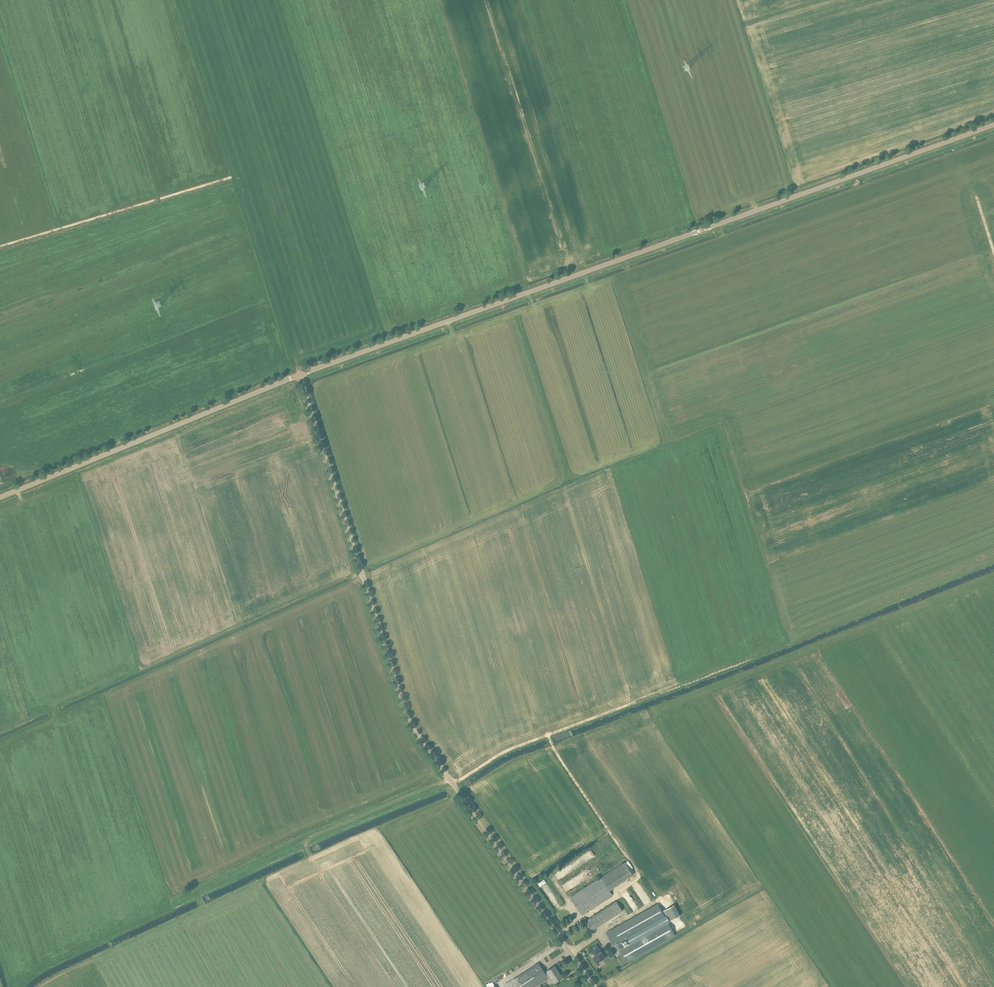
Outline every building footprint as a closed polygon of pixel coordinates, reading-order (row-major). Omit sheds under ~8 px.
[(570,897),(581,914),(613,894),(610,890),(633,875),(625,862),(570,897)] [(586,921),(592,930),(623,910),(617,900),(586,921)] [(617,951),(618,950),(625,962),(675,935),(658,904),(606,933),(617,951)] [(674,905),(664,910),(669,921),(680,915),(674,905)] [(605,958),(596,945),(591,949),(595,956),(593,958),(597,963),(605,958)] [(557,962),(564,959),(562,954),(554,957),(557,962)] [(538,962),(504,984),(506,986),(533,986),(548,977),(538,962)] [(554,966),(547,971),(554,982),(562,977),(554,966)]
